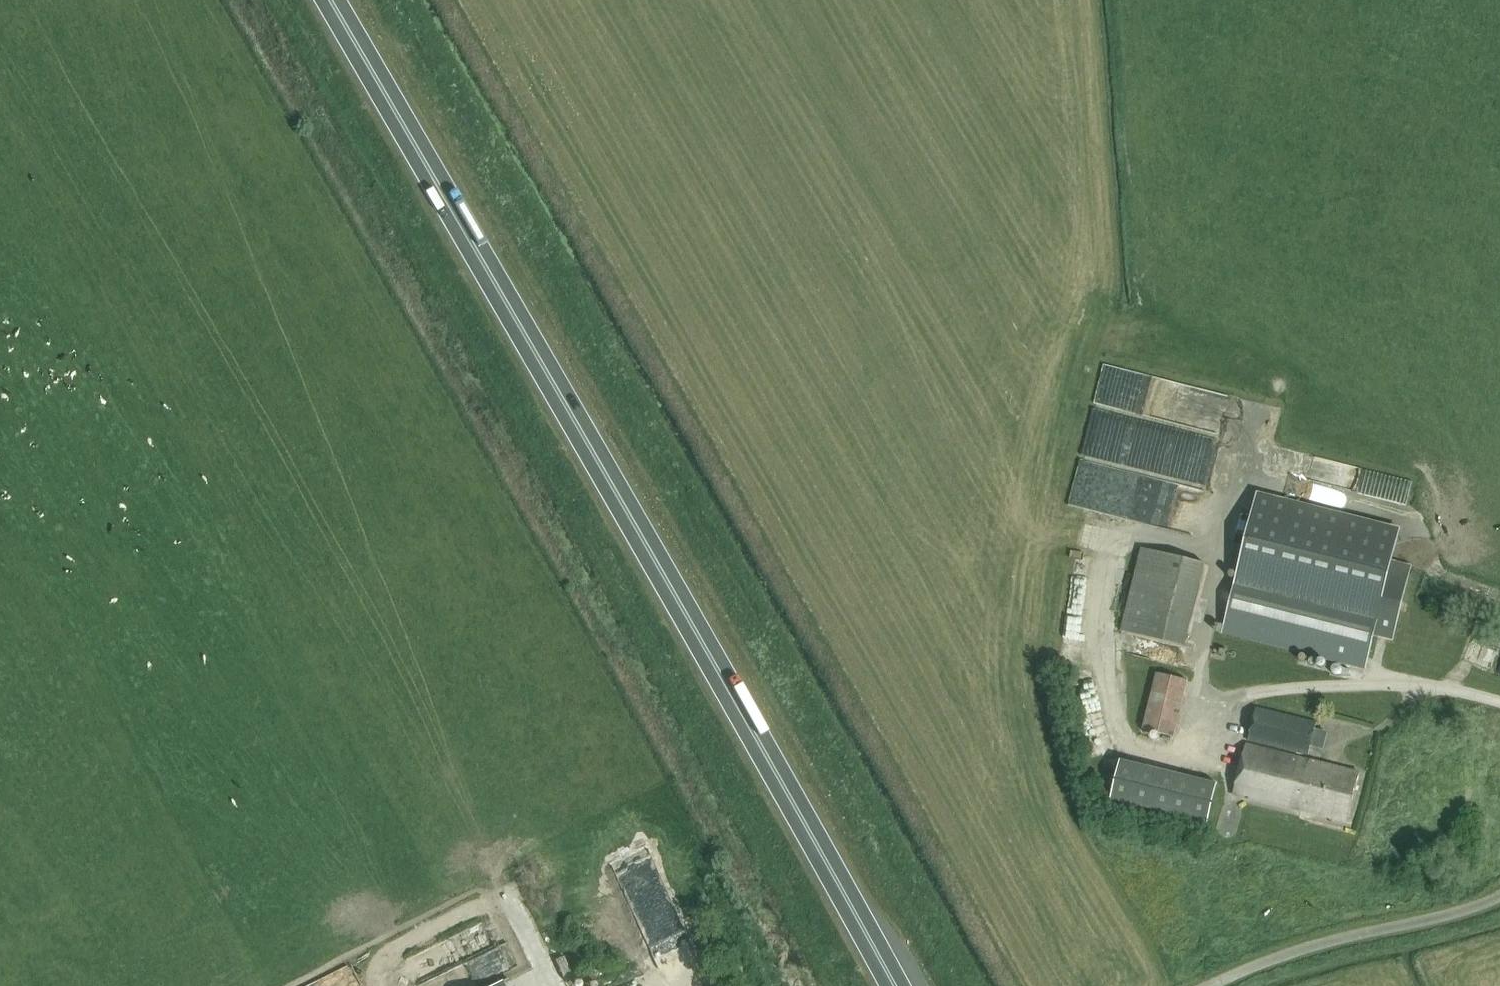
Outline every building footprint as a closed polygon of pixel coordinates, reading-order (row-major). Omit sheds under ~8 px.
[(1105,449),(1129,453),(1135,427),(1149,430),(1152,413),(1117,407),(1113,430),(1109,429),(1105,449)] [(1196,425),(1187,466),(1219,473),(1221,463),(1207,460),(1210,446),(1223,449),(1227,432),(1196,425)] [(1080,488),(1205,515),(1213,479),(1088,452),(1080,488)] [(1399,533),(1310,510),(1257,497),(1223,635),(1364,670),(1373,636),(1392,641),(1411,567),(1392,562),(1399,533)] [(1142,549),(1121,632),(1184,648),(1205,565),(1142,549)] [(1499,655),(1499,648),(1472,636),(1463,661),(1493,674),(1499,655)] [(1156,675),(1143,730),(1174,738),(1188,681),(1156,675)] [(1258,708),(1249,742),(1308,757),(1316,723),(1258,708)] [(1348,823),(1360,774),(1247,746),(1235,796),(1348,823)] [(1217,785),(1120,761),(1110,800),(1208,824),(1217,785)] [(456,939),(410,951),(416,973),(461,962),(456,939)] [(675,960),(698,985),(703,985),(713,978),(688,949),(675,960)]
